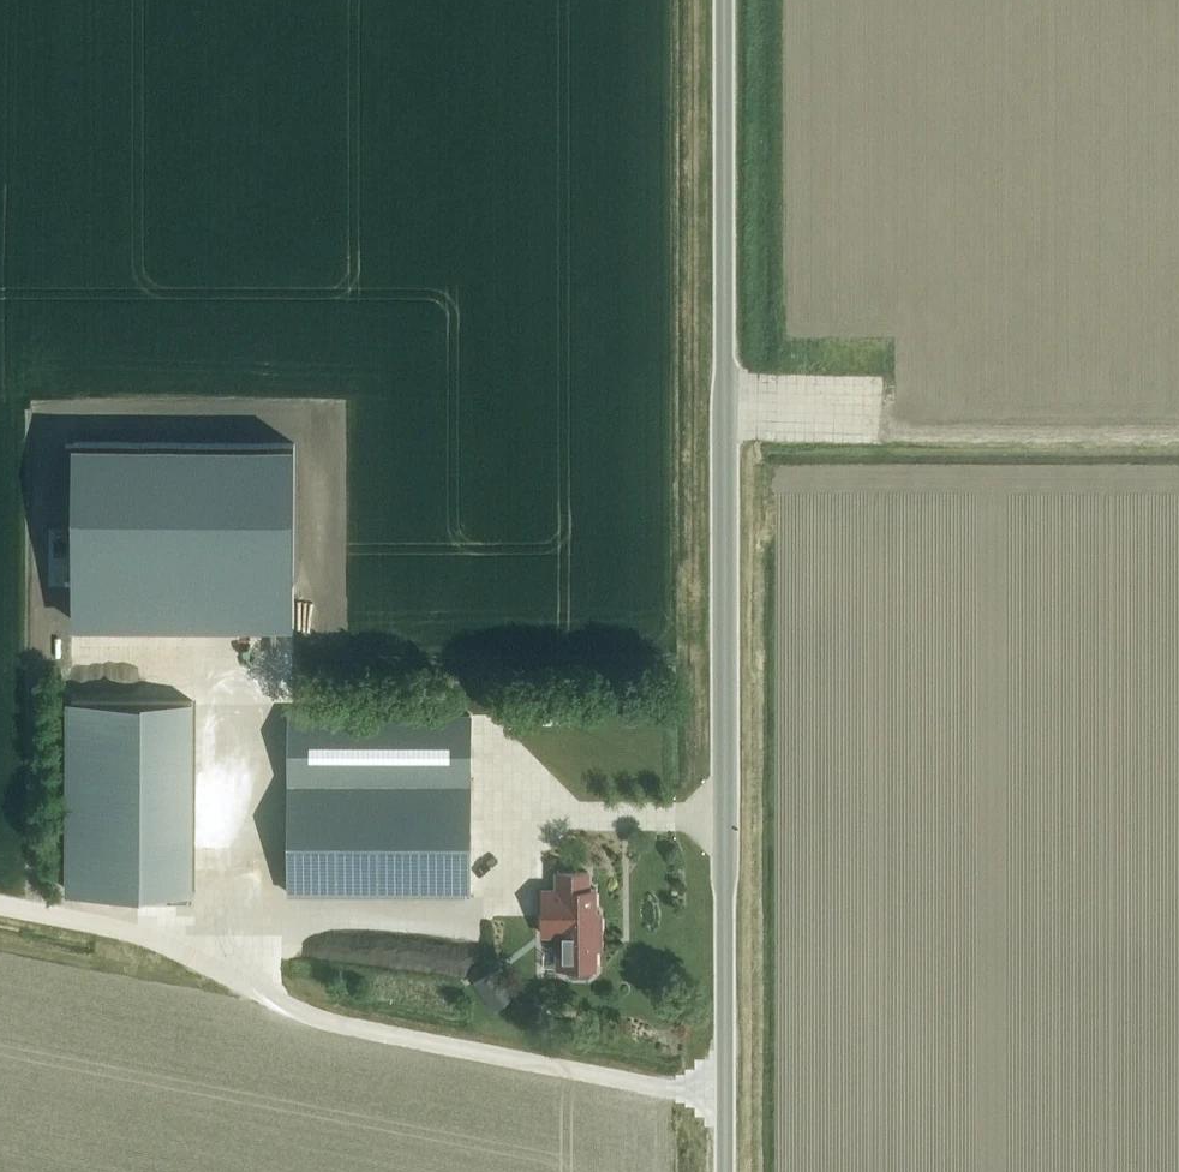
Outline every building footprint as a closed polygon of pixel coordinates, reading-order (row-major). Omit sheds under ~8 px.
[(72,530),(72,577),(293,578),(294,443),(73,442),(65,442),(65,530),(72,530)] [(191,893),(192,700),(71,700),(70,892),(191,893)] [(469,893),(470,714),(290,713),(289,892),(469,893)] [(595,933),(599,933),(599,912),(595,912),(595,888),(588,888),(588,871),(557,872),(557,894),(543,894),(543,934),(557,933),(558,966),(566,966),(566,972),(570,976),(589,976),(593,972),(593,966),(595,966),(595,933)]
